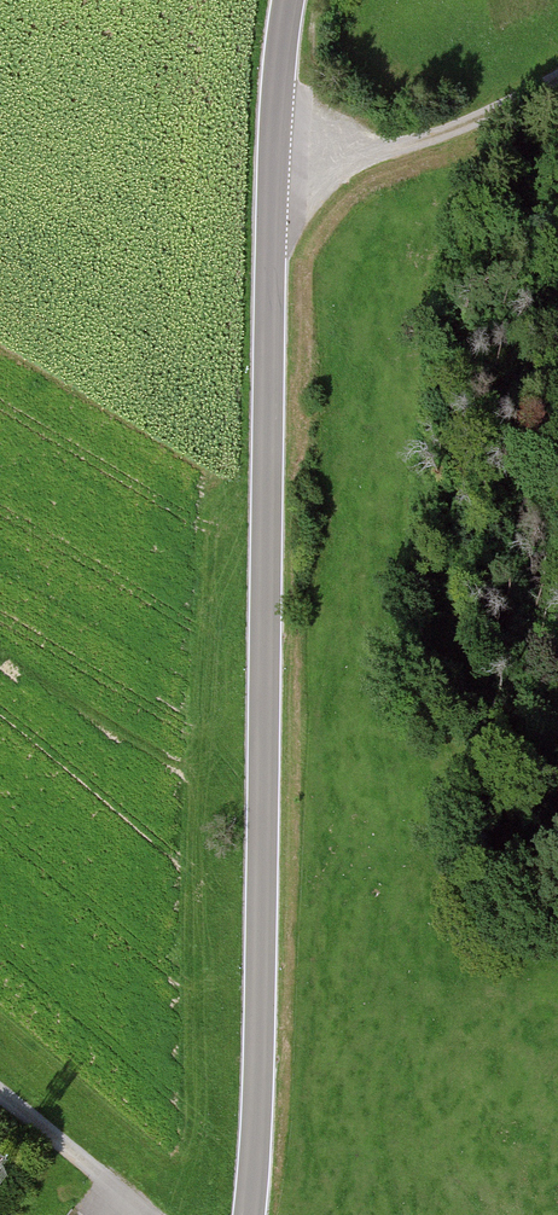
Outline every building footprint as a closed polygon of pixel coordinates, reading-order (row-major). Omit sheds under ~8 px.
[(71,1205),(63,1214),(83,1214),(71,1205)]
